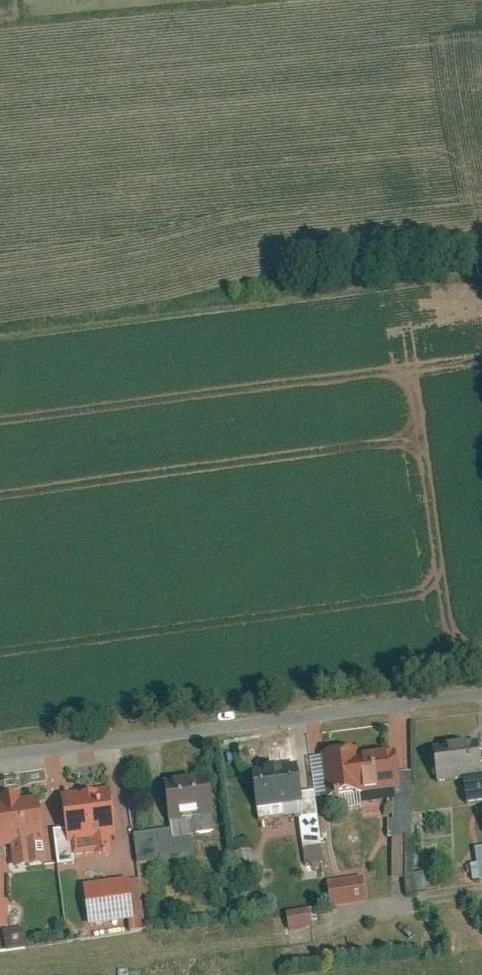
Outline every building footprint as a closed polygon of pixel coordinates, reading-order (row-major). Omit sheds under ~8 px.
[(431,748),(437,783),(480,776),(474,740),(431,748)] [(317,760),(322,797),(391,787),(385,750),(317,760)] [(254,770),(257,806),(300,803),(297,767),(254,770)] [(162,784),(168,823),(213,816),(207,777),(162,784)] [(112,791),(65,795),(68,839),(115,835),(112,791)] [(0,803),(0,846),(39,843),(35,801),(0,803)] [(308,816),(296,817),(298,836),(310,834),(308,816)] [(323,888),(327,906),(362,899),(358,880),(323,888)] [(125,882),(84,887),(89,925),(130,919),(125,882)] [(303,905),(278,911),(280,919),(305,913),(303,905)] [(283,930),(308,926),(306,915),(281,920),(283,930)] [(23,947),(20,928),(0,931),(0,932),(3,950),(23,947)]
